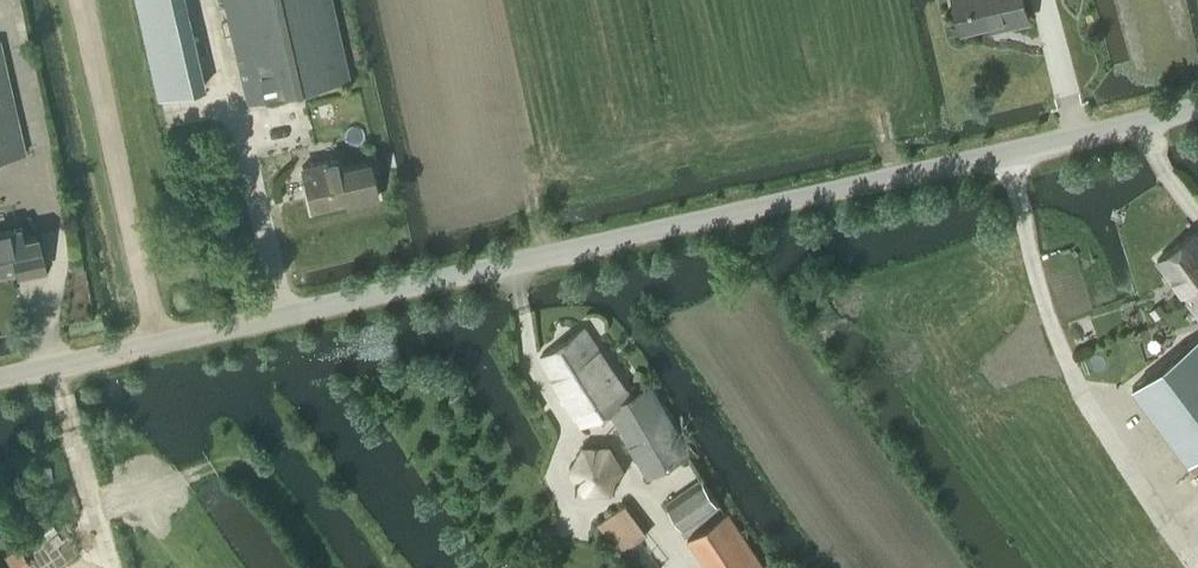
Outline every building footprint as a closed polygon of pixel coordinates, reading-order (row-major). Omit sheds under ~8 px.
[(185,0),(136,0),(158,96),(204,85),(185,0)] [(247,101),(349,78),(331,0),(224,0),(247,101)] [(992,23),(994,28),(1028,20),(1024,0),(956,0),(963,29),(992,23)] [(25,152),(0,41),(0,158),(25,152)] [(312,207),(347,199),(348,203),(376,197),(367,160),(336,167),(334,159),(303,166),(312,207)] [(20,237),(18,228),(0,232),(0,271),(15,268),(20,274),(43,269),(36,234),(20,237)] [(1157,259),(1197,312),(1197,234),(1195,230),(1157,259)] [(647,476),(688,453),(649,386),(623,401),(605,369),(610,366),(584,328),(540,357),(574,415),(580,412),(586,422),(609,409),(647,476)] [(1197,454),(1197,337),(1133,386),(1189,461),(1197,454)] [(683,528),(720,504),(702,478),(666,503),(683,528)] [(625,549),(647,533),(626,504),(599,523),(615,546),(620,543),(625,549)] [(728,512),(687,540),(706,567),(765,567),(728,512)]
